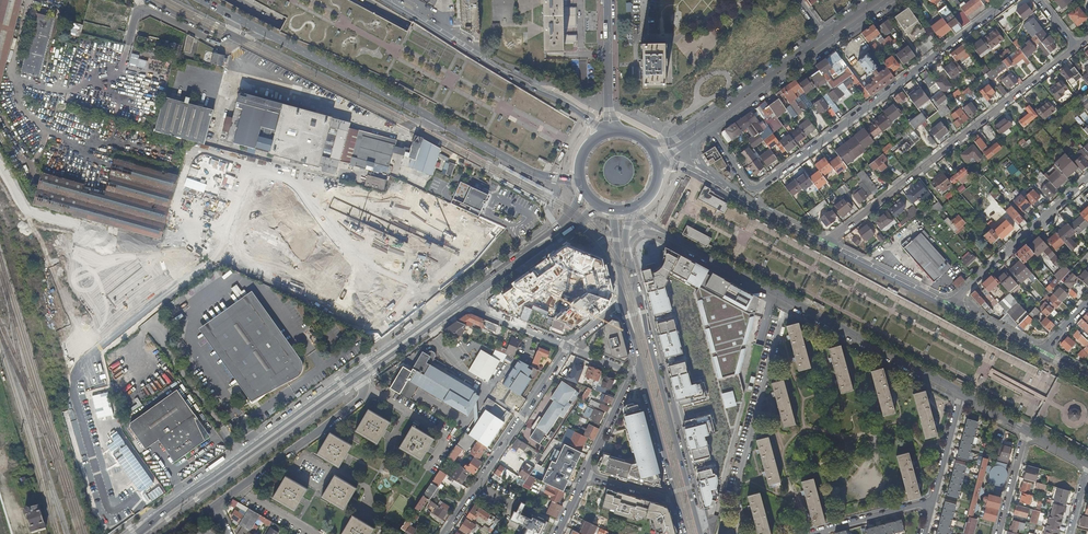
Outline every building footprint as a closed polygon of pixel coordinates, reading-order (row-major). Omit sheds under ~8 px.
[(22,0),(0,0),(0,87),(22,0)] [(93,7),(95,3),(95,2),(98,3),(99,0),(90,0),(87,9),(93,10),(93,7)] [(462,27),(466,29),(466,30),(468,30),(472,32),(473,31),(476,31),(480,31),(478,0),(459,0),(462,27)] [(544,53),(564,52),(564,43),(564,35),(564,27),(563,7),(563,0),(543,0),(544,53)] [(942,0),(940,0),(933,5),(938,12),(942,9),(946,6),(942,0)] [(965,4),(964,2),(959,6),(963,11),(970,21),(978,15),(987,8),(983,4),(980,0),(971,0),(965,4)] [(1067,5),(1072,1),(1071,0),(1055,0),(1062,9),(1065,6),(1067,5)] [(1032,12),(1025,4),(1016,10),(1023,19),(1032,12)] [(116,13),(116,16),(121,17),(122,17),(122,15),(127,15),(128,9),(120,6),(118,13),(116,13)] [(954,33),(962,27),(957,21),(955,17),(946,6),(942,9),(938,12),(943,18),(947,24),(950,28),(954,33)] [(576,7),(563,7),(564,27),(576,27),(576,7)] [(1087,18),(1078,7),(1069,14),(1077,26),(1087,18)] [(901,26),(907,34),(912,42),(926,32),(908,8),(895,17),(901,26)] [(957,21),(962,27),(970,21),(963,11),(955,17),(957,21)] [(118,29),(121,17),(116,16),(108,14),(105,26),(118,29)] [(33,75),(33,76),(34,77),(35,75),(40,76),(55,18),(45,16),(45,17),(36,15),(21,71),(33,75)] [(939,38),(950,28),(947,24),(943,18),(935,24),(935,23),(931,27),(939,38)] [(1042,29),(1033,18),(1023,25),(1032,37),(1033,37),(1035,35),(1042,30),(1042,29)] [(885,34),(894,28),(888,19),(879,26),(885,34)] [(73,26),(70,36),(75,38),(76,34),(77,30),(82,31),(83,25),(69,21),(68,25),(73,26)] [(150,34),(149,37),(158,39),(159,35),(160,31),(151,29),(152,26),(144,24),(142,32),(150,34)] [(867,42),(879,33),(873,24),(861,33),(867,42)] [(907,34),(901,26),(897,29),(903,37),(907,34)] [(118,42),(120,33),(104,29),(102,38),(107,39),(118,42)] [(996,30),(991,33),(992,33),(984,39),(989,47),(991,49),(1003,39),(996,30)] [(1048,37),(1042,30),(1035,35),(1039,41),(1040,42),(1041,43),(1043,45),(1049,53),(1050,51),(1055,47),(1052,43),(1053,42),(1053,40),(1049,35),(1048,37)] [(195,38),(187,34),(183,51),(191,53),(195,38)] [(577,35),(564,35),(564,43),(574,43),(573,46),(577,46),(577,35)] [(137,36),(135,45),(145,48),(146,45),(147,45),(148,43),(146,43),(148,38),(137,36)] [(885,40),(883,38),(883,37),(878,40),(884,48),(889,45),(888,45),(885,41),(885,40)] [(893,44),(889,37),(885,40),(885,41),(888,45),(889,45),(889,46),(893,44)] [(1038,43),(1033,37),(1032,37),(1025,43),(1019,48),(1021,51),(1025,56),(1026,57),(1036,49),(1034,46),(1038,43)] [(903,40),(901,38),(893,44),(889,46),(893,52),(899,47),(897,44),(903,40)] [(979,55),(989,47),(984,39),(983,38),(982,38),(972,46),(979,55)] [(642,44),(643,87),(666,87),(665,43),(642,44)] [(881,51),(874,43),(871,46),(876,54),(881,51)] [(176,48),(173,47),(173,49),(171,54),(179,56),(182,45),(177,44),(176,48)] [(963,45),(950,54),(955,61),(956,61),(964,55),(968,52),(963,45)] [(1043,45),(1040,48),(1039,49),(1045,57),(1050,54),(1049,53),(1043,45)] [(903,64),(915,56),(908,47),(896,55),(903,64)] [(1019,48),(1017,49),(1009,56),(1002,61),(1006,66),(1007,67),(1010,65),(1011,66),(1012,65),(1013,65),(1022,58),(1027,64),(1029,62),(1026,57),(1025,56),(1021,51),(1019,48)] [(832,67),(837,74),(838,74),(844,70),(848,67),(836,51),(835,52),(825,58),(832,67)] [(222,66),(223,61),(224,58),(224,55),(213,52),(211,63),(222,66)] [(869,54),(867,52),(857,60),(868,74),(869,74),(871,77),(874,75),(875,76),(872,78),(873,80),(867,86),(866,84),(864,81),(861,84),(864,88),(870,95),(870,96),(894,78),(890,72),(886,67),(878,73),(876,71),(875,69),(877,67),(868,55),(869,54)] [(966,59),(964,55),(956,61),(959,65),(966,59)] [(891,56),(883,63),(886,67),(890,72),(899,66),(891,56)] [(825,72),(829,69),(832,67),(825,58),(815,65),(819,71),(823,75),(826,80),(827,82),(828,82),(833,89),(853,74),(848,67),(844,70),(846,72),(833,82),(825,72)] [(952,62),(943,69),(950,78),(958,72),(962,69),(959,65),(956,61),(955,61),(952,63),(952,62)] [(1002,61),(1001,62),(989,71),(986,73),(988,76),(988,77),(990,79),(992,81),(998,76),(998,75),(996,73),(1006,66),(1002,61)] [(1077,71),(1081,68),(1076,62),(1073,65),(1074,67),(1077,71)] [(989,71),(985,65),(980,69),(984,74),(986,73),(989,71)] [(1007,67),(1006,66),(996,73),(998,75),(1007,67)] [(835,76),(837,74),(832,67),(829,69),(832,73),(833,73),(835,76)] [(1070,86),(1082,77),(1079,73),(1077,71),(1074,67),(1069,70),(1066,67),(1060,71),(1067,79),(1066,80),(1070,86)] [(823,75),(819,71),(809,78),(813,82),(816,87),(817,89),(827,82),(826,80),(823,75)] [(958,72),(950,78),(952,80),(960,74),(958,72)] [(1017,81),(1011,73),(1004,79),(1010,87),(1017,81)] [(943,75),(934,82),(939,88),(942,92),(942,93),(951,86),(943,75)] [(809,78),(808,76),(798,83),(799,85),(809,78)] [(933,92),(939,88),(934,82),(930,76),(923,80),(933,92)] [(853,81),(850,77),(843,82),(846,86),(853,81)] [(813,82),(809,78),(799,85),(808,96),(811,94),(809,91),(816,87),(813,82)] [(805,98),(808,96),(799,85),(798,83),(795,79),(785,87),(794,99),(802,94),(805,98)] [(1063,94),(1062,92),(1067,88),(1061,79),(1055,84),(1056,85),(1050,90),(1057,99),(1063,94)] [(1006,93),(996,80),(993,83),(1003,95),(1006,93)] [(865,98),(870,95),(864,88),(861,84),(860,82),(856,85),(865,98)] [(843,83),(828,93),(834,102),(844,94),(840,89),(845,85),(843,83)] [(398,86),(412,94),(414,92),(399,84),(398,86)] [(982,94),(978,97),(987,109),(991,105),(987,100),(991,97),(990,95),(994,92),(988,85),(980,91),(982,94)] [(967,95),(973,91),(969,86),(961,93),(964,97),(967,95)] [(794,99),(785,87),(775,94),(778,98),(784,105),(787,103),(782,96),(785,95),(785,96),(798,114),(803,111),(797,103),(794,99)] [(919,88),(908,96),(917,109),(929,100),(919,88)] [(894,98),(898,103),(906,97),(902,91),(894,98)] [(977,97),(973,91),(967,95),(972,101),(977,97)] [(944,102),(936,109),(938,111),(946,105),(948,103),(949,102),(942,93),(942,92),(931,100),(936,106),(942,101),(944,102)] [(336,175),(339,162),(349,128),(350,123),(240,93),(232,118),(229,132),(226,132),(226,134),(228,134),(226,141),(234,143),(233,147),(240,149),(241,145),(248,147),(256,149),(274,154),(273,158),(279,159),(280,155),(281,156),(280,160),(290,162),(291,158),(310,163),(308,167),(336,175)] [(1077,100),(1085,109),(1087,108),(1087,98),(1085,94),(1077,100)] [(830,107),(833,105),(825,95),(823,96),(830,107)] [(185,102),(164,96),(154,130),(187,140),(189,140),(192,141),(202,106),(189,103),(190,97),(186,96),(185,102)] [(776,115),(783,110),(786,108),(784,105),(778,98),(774,101),(775,103),(774,103),(773,102),(768,105),(776,115)] [(820,112),(828,106),(822,98),(814,104),(820,112)] [(1036,110),(1040,115),(1042,113),(1045,117),(1049,113),(1048,111),(1053,107),(1047,99),(1043,102),(1045,104),(1036,110)] [(669,112),(675,109),(671,101),(665,104),(669,112)] [(769,115),(763,119),(768,126),(773,133),(783,125),(776,115),(768,105),(765,101),(759,105),(762,110),(765,108),(769,115)] [(801,101),(797,103),(803,111),(807,108),(801,101)] [(894,102),(882,111),(883,112),(895,103),(894,102)] [(1045,104),(1043,102),(1035,109),(1036,110),(1045,104)] [(896,106),(895,103),(883,112),(884,113),(885,115),(891,123),(898,118),(903,114),(896,106)] [(977,107),(974,103),(972,104),(970,103),(963,108),(969,116),(977,111),(975,109),(977,107)] [(833,105),(830,107),(832,109),(835,113),(839,110),(834,104),(833,105)] [(935,107),(932,104),(923,111),(928,118),(937,112),(938,111),(936,109),(935,107)] [(938,111),(937,112),(941,118),(950,111),(946,105),(938,111)] [(1022,126),(1037,115),(1030,106),(1029,105),(1025,108),(1029,113),(1018,121),(1022,126)] [(214,110),(202,106),(192,141),(204,144),(214,110)] [(783,110),(790,120),(793,118),(792,117),(786,108),(783,110)] [(960,108),(951,115),(956,121),(953,123),(957,128),(968,118),(960,108)] [(758,120),(751,111),(748,113),(745,115),(758,133),(763,130),(768,126),(763,119),(758,123),(757,122),(758,121),(758,120)] [(921,113),(909,122),(912,127),(914,129),(921,124),(924,121),(926,120),(921,113)] [(753,147),(763,140),(758,133),(745,115),(735,122),(743,133),(748,140),(753,147)] [(881,131),(892,123),(891,123),(885,115),(879,119),(878,118),(874,121),(875,123),(881,131)] [(229,132),(232,118),(226,117),(222,133),(226,134),(226,132),(229,132)] [(808,118),(798,126),(799,127),(806,136),(816,128),(808,118)] [(994,127),(1000,134),(1008,128),(1011,125),(1005,118),(1002,121),(994,127)] [(732,140),(743,133),(735,122),(725,130),(732,140)] [(948,131),(941,122),(931,130),(939,139),(945,134),(945,132),(948,131)] [(872,139),(881,131),(875,123),(865,130),(872,139)] [(763,130),(758,133),(763,140),(773,133),(768,126),(763,130)] [(799,127),(790,134),(796,143),(806,136),(799,127)] [(914,129),(912,127),(901,136),(903,138),(913,130),(914,129)] [(349,128),(339,162),(350,164),(359,131),(349,128)] [(1011,132),(1008,128),(1000,134),(1003,138),(1011,132)] [(46,162),(34,205),(81,218),(160,239),(178,175),(168,172),(174,150),(99,129),(98,135),(108,138),(103,154),(52,141),(49,152),(38,149),(35,159),(46,162)] [(864,129),(854,136),(855,137),(863,148),(873,141),(872,139),(865,130),(864,129)] [(184,152),(187,140),(154,130),(152,130),(180,139),(177,150),(184,152)] [(389,167),(393,153),(395,146),(395,144),(363,136),(364,131),(360,130),(359,131),(350,164),(354,165),(353,169),(359,171),(361,167),(372,170),(375,163),(378,164),(378,166),(382,167),(383,165),(389,167)] [(913,130),(903,138),(902,139),(898,141),(896,143),(888,149),(890,152),(892,155),(898,149),(902,153),(905,151),(907,149),(919,139),(913,130)] [(363,136),(395,144),(396,140),(364,131),(363,136)] [(778,141),(773,133),(769,136),(764,140),(769,147),(772,145),(773,145),(778,141)] [(901,136),(899,133),(894,136),(898,141),(902,139),(903,138),(901,136)] [(789,134),(779,141),(780,143),(786,150),(787,152),(797,144),(796,143),(790,134),(789,134)] [(427,179),(429,179),(430,180),(434,169),(431,167),(422,163),(423,161),(424,158),(428,147),(430,142),(423,138),(416,136),(411,148),(405,147),(404,148),(402,155),(409,157),(416,159),(413,168),(411,173),(427,179)] [(854,136),(844,143),(845,144),(855,137),(854,136)] [(935,142),(930,136),(927,138),(932,145),(935,142)] [(855,137),(845,144),(855,157),(865,150),(863,148),(855,137)] [(985,146),(981,141),(980,139),(979,138),(976,140),(974,137),(972,139),(987,158),(988,158),(1005,145),(1002,141),(998,144),(986,153),(982,149),(985,146)] [(431,167),(434,169),(438,156),(441,148),(430,142),(428,147),(424,158),(423,161),(422,163),(431,167)] [(782,152),(786,150),(780,143),(777,145),(782,152)] [(834,150),(835,151),(845,144),(844,143),(834,150)] [(845,164),(855,157),(845,144),(835,151),(838,156),(845,164)] [(739,151),(749,164),(757,158),(755,156),(747,145),(739,151)] [(395,146),(393,153),(402,155),(404,148),(395,146)] [(727,166),(717,150),(715,146),(703,153),(710,164),(713,162),(719,171),(721,170),(723,173),(723,174),(724,175),(725,176),(727,176),(728,176),(729,175),(730,174),(730,173),(729,172),(729,171),(728,171),(727,170),(726,168),(726,167),(727,166)] [(969,149),(961,155),(966,162),(973,156),(978,162),(983,158),(974,146),(969,149)] [(769,148),(759,156),(760,156),(767,166),(777,159),(769,148)] [(1083,152),(1081,150),(1081,149),(1077,152),(1079,154),(1072,161),(1078,168),(1080,171),(1087,164),(1087,163),(1087,157),(1087,156),(1083,152)] [(884,157),(882,154),(873,161),(869,165),(873,170),(877,167),(880,172),(887,167),(883,163),(886,160),(884,157)] [(1067,178),(1078,168),(1072,161),(1065,154),(1054,164),(1055,164),(1067,178)] [(837,174),(841,170),(846,166),(845,164),(838,156),(833,160),(834,161),(830,164),(832,168),(834,170),(837,174)] [(909,164),(903,156),(899,158),(905,166),(909,164)] [(830,164),(824,157),(815,165),(819,170),(823,175),(827,172),(832,168),(830,164)] [(763,166),(760,163),(758,160),(757,158),(749,164),(748,165),(754,173),(763,166)] [(768,167),(778,160),(777,159),(767,166),(768,167)] [(456,165),(449,162),(445,174),(451,177),(456,165)] [(1056,188),(1067,178),(1054,164),(1043,174),(1049,181),(1056,188)] [(1009,172),(1011,176),(1017,171),(1015,167),(1009,172)] [(962,179),(964,183),(971,177),(964,168),(950,179),(954,184),(963,176),(964,178),(962,179)] [(823,175),(819,170),(809,178),(810,179),(812,182),(813,183),(817,189),(822,185),(827,181),(823,175)] [(879,191),(861,170),(856,174),(860,180),(862,182),(871,194),(873,196),(879,191)] [(803,190),(813,183),(812,182),(810,179),(809,178),(805,172),(798,177),(799,178),(796,180),(802,189),(803,190)] [(952,184),(943,173),(938,176),(939,177),(935,181),(931,184),(937,193),(942,189),(943,191),(952,184)] [(972,179),(975,182),(981,177),(978,173),(975,176),(972,179)] [(1049,181),(1043,174),(1041,176),(1040,181),(1044,185),(1049,181)] [(383,189),(386,180),(368,175),(365,185),(383,189)] [(784,186),(785,187),(795,179),(794,178),(784,186)] [(792,196),(802,189),(796,180),(795,180),(795,179),(785,187),(792,196)] [(871,194),(862,182),(860,180),(858,182),(859,184),(858,185),(860,187),(861,189),(853,195),(852,195),(859,203),(862,201),(863,202),(865,200),(864,199),(871,194)] [(1049,197),(1057,189),(1056,188),(1049,181),(1044,185),(1041,188),(1049,197)] [(460,182),(453,198),(480,211),(488,194),(460,182)] [(909,192),(914,198),(924,191),(925,190),(920,183),(909,192)] [(849,190),(844,184),(840,187),(844,192),(845,193),(849,190)] [(710,189),(705,186),(698,199),(717,209),(719,211),(724,213),(728,204),(708,194),(710,189)] [(778,201),(768,187),(760,194),(768,205),(771,207),(778,201)] [(844,192),(840,187),(834,191),(824,199),(827,202),(828,205),(844,192)] [(861,189),(860,187),(855,191),(854,190),(851,193),(853,195),(861,189)] [(1027,194),(1024,197),(1030,204),(1031,205),(1040,197),(1031,187),(1026,192),(1027,194)] [(926,193),(924,191),(914,198),(916,201),(926,193)] [(914,198),(909,192),(905,195),(910,201),(914,198)] [(1023,211),(1030,204),(1024,197),(1021,195),(1014,201),(1023,211)] [(452,201),(450,203),(458,207),(478,216),(479,213),(480,211),(453,198),(452,201)] [(852,206),(844,198),(834,206),(841,215),(852,206)] [(895,204),(889,209),(895,217),(904,211),(902,209),(906,206),(900,198),(896,201),(897,203),(895,204)] [(816,211),(827,202),(824,199),(815,206),(807,212),(812,218),(817,215),(816,213),(816,211)] [(778,201),(771,207),(775,209),(781,204),(779,200),(778,201)] [(943,207),(938,202),(924,213),(920,206),(916,209),(918,211),(919,213),(926,221),(938,211),(942,208),(943,207)] [(909,220),(919,213),(918,211),(916,209),(914,206),(907,212),(909,213),(906,215),(909,220)] [(1023,219),(1012,206),(1006,212),(1010,217),(1018,225),(1023,219)] [(1067,207),(1062,211),(1067,217),(1072,213),(1067,207)] [(831,209),(828,212),(820,218),(826,226),(834,220),(833,218),(836,216),(831,209)] [(881,229),(893,220),(886,212),(875,221),(881,229)] [(963,225),(966,223),(964,221),(960,216),(958,215),(951,221),(947,217),(943,221),(954,233),(963,225)] [(1087,225),(1087,224),(1087,223),(1082,218),(1081,216),(1070,226),(1075,232),(1077,234),(1087,225)] [(1005,236),(1018,225),(1010,217),(1007,220),(1006,220),(998,228),(1005,236)] [(84,222),(81,233),(104,240),(108,229),(84,222)] [(1070,226),(1067,223),(1056,233),(1064,242),(1071,250),(1076,246),(1069,237),(1075,232),(1070,226)] [(857,232),(864,241),(873,234),(866,225),(857,232)] [(965,228),(963,225),(954,233),(955,233),(957,235),(965,228)] [(711,239),(687,226),(683,234),(707,247),(711,239)] [(990,244),(999,236),(994,231),(991,228),(983,236),(990,244)] [(900,245),(933,282),(950,266),(932,247),(934,245),(933,243),(928,237),(929,236),(924,230),(920,233),(918,230),(900,245)] [(1064,242),(1056,233),(1047,240),(1055,250),(1064,242)] [(874,235),(873,234),(864,241),(862,242),(863,243),(874,235)] [(876,237),(881,242),(885,239),(881,234),(876,237)] [(851,241),(857,247),(860,243),(854,237),(851,241)] [(1056,263),(1060,259),(1047,245),(1039,237),(1031,244),(1039,252),(1041,250),(1042,251),(1043,250),(1056,263)] [(1023,263),(1034,253),(1025,244),(1014,254),(1020,260),(1023,263)] [(647,272),(641,273),(645,287),(652,311),(654,319),(655,319),(656,323),(655,323),(661,347),(665,361),(666,360),(667,364),(666,365),(673,389),(676,403),(679,402),(680,407),(683,407),(687,422),(684,423),(686,428),(683,429),(688,449),(693,466),(694,466),(695,470),(694,470),(700,493),(704,508),(706,507),(709,517),(714,515),(720,493),(718,493),(717,488),(718,482),(722,480),(744,394),(738,373),(738,372),(739,371),(754,318),(753,316),(754,312),(755,311),(759,297),(665,247),(664,248),(665,251),(665,253),(666,256),(665,258),(665,261),(664,263),(664,265),(662,267),(662,269),(660,270),(658,272),(656,274),(654,275),(652,276),(651,271),(647,272)] [(1079,260),(1084,265),(1086,262),(1084,261),(1087,257),(1087,251),(1079,260)] [(964,262),(962,263),(966,267),(975,258),(972,254),(971,255),(969,253),(962,260),(964,262)] [(1020,260),(1017,262),(1019,264),(1010,272),(1020,283),(1031,273),(1023,263),(1020,260)] [(1019,264),(1017,262),(1017,261),(1008,269),(1010,272),(1019,264)] [(646,268),(647,272),(651,271),(652,276),(654,275),(656,274),(658,272),(656,265),(651,266),(646,268)] [(1065,265),(1055,275),(1060,280),(1071,270),(1065,265)] [(1078,277),(1087,267),(1086,266),(1076,276),(1078,277)] [(1078,277),(1086,285),(1087,282),(1087,268),(1087,267),(1078,277)] [(372,271),(364,290),(396,303),(403,284),(372,271)] [(1006,271),(997,280),(999,282),(1002,285),(1005,289),(1014,281),(1006,271)] [(1075,282),(1073,280),(1076,277),(1072,273),(1067,278),(1063,282),(1070,288),(1075,282)] [(997,280),(992,274),(981,284),(985,288),(988,292),(991,289),(993,291),(995,289),(993,287),(999,282),(997,280)] [(953,283),(957,288),(965,280),(961,276),(953,283)] [(1055,278),(1046,288),(1049,292),(1055,285),(1058,283),(1059,281),(1055,278)] [(232,288),(238,298),(244,294),(238,284),(232,288)] [(1056,291),(1053,294),(1061,301),(1068,294),(1060,287),(1057,290),(1056,289),(1055,290),(1056,291)] [(1067,290),(1066,291),(1074,298),(1077,295),(1073,292),(1072,292),(1070,290),(1069,291),(1067,290)] [(213,331),(252,303),(259,298),(255,291),(201,329),(206,335),(213,331)] [(970,295),(980,306),(983,309),(984,309),(986,311),(986,310),(989,313),(993,311),(974,291),(970,295)] [(998,303),(1004,310),(1015,322),(1025,311),(1022,307),(1009,293),(1006,295),(1004,297),(1013,307),(1009,310),(1001,301),(998,303)] [(1054,309),(1061,301),(1053,294),(1049,299),(1046,296),(1042,299),(1045,301),(1046,302),(1053,309),(1054,309)] [(290,356),(297,351),(259,298),(252,303),(290,356)] [(1047,316),(1053,309),(1046,302),(1045,301),(1040,307),(1043,310),(1042,312),(1047,316)] [(290,356),(252,303),(213,331),(252,387),(246,391),(249,396),(253,401),(267,394),(304,372),(301,358),(297,351),(290,356)] [(1027,303),(1022,307),(1025,311),(1028,314),(1033,309),(1027,303)] [(1040,313),(1040,312),(1035,307),(1033,309),(1028,314),(1027,315),(1032,319),(1038,312),(1040,313)] [(1004,315),(999,320),(1009,325),(1015,328),(1018,325),(1015,322),(1004,310),(1002,312),(1004,315)] [(539,322),(564,331),(565,328),(573,330),(574,325),(542,313),(539,322)] [(497,333),(500,326),(471,314),(467,314),(457,321),(466,325),(472,327),(474,323),(476,324),(485,328),(488,329),(497,333)] [(1021,331),(1032,319),(1027,315),(1018,324),(1018,325),(1015,328),(1021,331)] [(1049,331),(1054,325),(1050,321),(1046,317),(1040,323),(1049,331)] [(1081,319),(1077,323),(1087,333),(1087,325),(1081,319)] [(629,358),(619,322),(613,320),(604,327),(612,356),(625,362),(629,358)] [(462,336),(466,325),(457,321),(454,324),(445,330),(462,336)] [(798,370),(798,371),(811,367),(810,367),(798,323),(799,322),(798,322),(786,325),(786,326),(788,334),(786,335),(787,340),(790,339),(791,344),(794,357),(792,358),(793,362),(796,361),(798,370)] [(1079,332),(1078,330),(1073,335),(1084,346),(1087,342),(1087,341),(1079,333),(1079,332)] [(252,387),(213,331),(206,335),(246,391),(252,387)] [(1060,344),(1067,351),(1074,343),(1067,336),(1060,344)] [(507,350),(505,353),(514,357),(520,341),(512,337),(507,350)] [(832,362),(837,378),(837,380),(834,380),(836,385),(838,384),(841,392),(840,393),(853,390),(853,389),(852,389),(842,352),(840,345),(841,345),(828,348),(828,349),(829,348),(831,357),(828,358),(830,362),(832,362)] [(532,362),(538,365),(542,355),(547,357),(550,352),(539,347),(532,362)] [(495,349),(492,356),(499,361),(502,362),(490,382),(496,385),(497,384),(498,381),(515,357),(514,357),(505,353),(495,349)] [(1087,354),(1084,351),(1082,349),(1077,355),(1084,358),(1087,354)] [(487,381),(499,361),(492,356),(481,350),(470,370),(487,381)] [(422,351),(413,368),(416,369),(440,384),(474,404),(479,396),(474,393),(475,391),(434,367),(436,363),(444,368),(446,365),(434,358),(434,357),(435,355),(434,353),(433,352),(431,352),(430,351),(429,352),(427,353),(427,354),(422,351)] [(519,359),(502,384),(506,386),(520,395),(532,379),(534,378),(538,370),(519,359)] [(573,371),(581,374),(585,365),(577,362),(573,371)] [(602,371),(589,366),(586,376),(588,377),(587,378),(590,379),(590,378),(595,380),(594,383),(598,385),(598,384),(599,381),(598,381),(602,371)] [(882,415),(882,416),(895,412),(894,412),(893,407),(896,407),(894,402),(892,403),(886,381),(889,380),(887,375),(885,376),(882,368),(883,368),(883,367),(870,371),(871,371),(876,389),(883,415),(882,415)] [(468,415),(474,404),(440,384),(416,369),(410,380),(408,378),(399,393),(409,399),(417,384),(428,391),(468,415)] [(602,386),(598,384),(598,385),(595,390),(606,395),(607,395),(607,393),(609,389),(610,389),(614,379),(606,376),(604,379),(602,386)] [(967,387),(969,384),(957,378),(956,380),(967,387)] [(783,427),(783,428),(795,424),(783,380),(783,379),(771,383),(773,392),(771,392),(772,397),(775,396),(779,414),(777,415),(778,419),(781,419),(783,427)] [(504,390),(506,386),(502,384),(498,381),(497,384),(500,386),(500,388),(504,390)] [(562,417),(565,413),(579,393),(562,382),(551,398),(555,401),(530,438),(540,444),(543,439),(545,440),(548,436),(546,434),(559,415),(562,417)] [(590,390),(591,388),(588,387),(580,399),(584,401),(590,391),(590,390)] [(192,414),(175,390),(128,424),(127,428),(144,450),(157,441),(173,463),(195,447),(194,446),(204,439),(195,420),(196,419),(193,414),(192,414)] [(925,438),(937,435),(936,435),(934,426),(937,425),(936,421),(933,422),(928,403),(930,402),(929,398),(927,399),(924,390),(925,390),(913,393),(913,394),(913,393),(917,406),(924,434),(925,438)] [(518,401),(519,402),(523,397),(515,392),(508,401),(515,406),(518,401)] [(253,401),(249,396),(252,405),(267,394),(253,401)] [(608,402),(610,403),(611,404),(614,398),(607,395),(606,395),(605,396),(604,396),(602,400),(608,402)] [(510,412),(488,398),(469,428),(470,429),(467,433),(468,434),(469,435),(475,438),(478,440),(487,446),(510,412)] [(594,401),(592,405),(595,406),(596,406),(605,411),(607,412),(609,408),(601,404),(594,401)] [(627,408),(624,409),(624,411),(623,411),(624,414),(627,425),(624,425),(631,453),(636,451),(638,458),(642,457),(643,461),(633,463),(625,461),(626,459),(622,458),(611,455),(611,454),(604,452),(604,453),(603,453),(597,466),(600,472),(611,475),(615,477),(642,485),(642,483),(650,485),(654,486),(654,484),(658,486),(658,485),(661,486),(660,481),(661,478),(659,477),(655,462),(654,459),(654,458),(654,455),(653,454),(654,453),(645,418),(646,418),(644,411),(641,411),(641,408),(639,409),(638,404),(634,405),(633,403),(626,405),(627,408)] [(600,422),(605,411),(596,406),(595,406),(592,405),(591,404),(590,407),(588,406),(584,415),(600,422)] [(1083,419),(1085,414),(1084,410),(1079,407),(1074,409),(1072,413),(1074,418),(1078,420),(1083,419)] [(377,443),(390,422),(368,408),(355,430),(377,443)] [(957,456),(968,459),(968,458),(977,421),(978,422),(978,421),(967,418),(967,419),(957,456)] [(208,437),(196,419),(195,420),(204,439),(194,446),(195,447),(208,437)] [(412,425),(399,447),(421,460),(434,438),(415,426),(416,425),(413,423),(412,425)] [(586,431),(584,435),(588,437),(594,440),(599,429),(589,424),(587,429),(586,431)] [(568,445),(579,450),(580,446),(583,448),(588,437),(584,435),(575,431),(568,445)] [(339,467),(352,445),(330,432),(317,454),(339,467)] [(466,451),(475,438),(469,435),(468,434),(467,433),(465,432),(457,444),(461,448),(466,451)] [(769,488),(774,487),(781,485),(768,437),(756,440),(756,441),(756,440),(758,449),(756,450),(757,453),(757,454),(760,453),(765,471),(762,472),(763,475),(763,476),(766,476),(769,488)] [(517,450),(519,447),(524,450),(528,445),(521,441),(518,439),(512,447),(517,450)] [(478,440),(470,453),(479,459),(487,446),(478,440)] [(453,460),(461,448),(457,444),(448,457),(453,460)] [(553,459),(543,481),(556,488),(564,491),(582,452),(582,451),(579,450),(568,445),(565,444),(557,461),(553,459)] [(1000,457),(997,456),(995,461),(1007,464),(1008,459),(1011,447),(1003,445),(1000,457)] [(474,474),(482,461),(479,459),(470,453),(466,451),(466,452),(467,453),(466,455),(470,458),(471,457),(473,458),(472,460),(468,466),(466,464),(465,465),(464,467),(469,471),(474,474)] [(908,500),(920,497),(919,493),(922,492),(921,487),(918,488),(916,481),(912,466),(915,465),(913,461),(911,462),(908,453),(909,452),(908,452),(896,455),(896,456),(897,456),(909,500),(908,500)] [(507,456),(507,458),(502,456),(500,464),(508,466),(509,462),(512,462),(513,458),(507,456)] [(529,458),(526,463),(527,463),(534,468),(534,467),(537,463),(529,458)] [(978,496),(979,491),(980,487),(988,459),(982,458),(971,502),(976,503),(978,496)] [(1007,464),(995,461),(994,467),(993,467),(992,468),(991,469),(990,470),(990,471),(989,472),(989,473),(989,475),(989,476),(990,477),(990,478),(991,479),(991,480),(992,481),(993,482),(994,482),(993,483),(993,484),(993,485),(993,486),(994,486),(994,487),(995,488),(996,488),(997,488),(998,488),(999,488),(1000,487),(1001,487),(1002,486),(1003,485),(1004,484),(1005,482),(1005,481),(1005,480),(1005,479),(1006,478),(1006,477),(1007,476),(1007,474),(1006,473),(1006,471),(1005,470),(1007,464)] [(959,492),(961,485),(965,469),(966,466),(966,465),(955,462),(955,463),(956,463),(947,494),(947,495),(958,498),(958,497),(957,497),(959,492)] [(523,477),(522,479),(525,481),(529,475),(534,468),(527,463),(519,475),(523,477)] [(467,474),(469,471),(464,467),(460,465),(452,478),(455,480),(461,483),(467,474)] [(509,480),(513,473),(511,471),(504,467),(501,465),(495,473),(500,476),(501,474),(509,480)] [(1024,478),(1024,479),(1035,482),(1038,468),(1028,466),(1024,478)] [(437,487),(446,474),(440,469),(431,483),(437,486),(437,487)] [(965,469),(961,485),(965,486),(969,470),(965,469)] [(344,510),(357,487),(335,474),(322,496),(344,510)] [(295,511),(308,489),(286,475),(273,497),(295,511)] [(495,475),(493,478),(503,485),(505,482),(495,475)] [(536,478),(529,475),(525,481),(523,484),(531,487),(536,478)] [(813,526),(824,524),(826,523),(825,522),(825,523),(817,492),(813,479),(814,479),(813,478),(801,481),(801,482),(802,482),(804,490),(801,491),(803,495),(805,495),(810,513),(807,514),(809,518),(811,517),(814,526),(813,526)] [(459,488),(462,484),(461,483),(455,480),(453,484),(459,488)] [(1021,486),(1019,492),(1022,492),(1028,494),(1029,488),(1033,489),(1034,485),(1031,484),(1031,483),(1023,482),(1023,485),(1022,487),(1021,486)] [(433,492),(437,486),(431,483),(423,495),(429,499),(433,492)] [(558,504),(564,491),(556,488),(554,492),(546,488),(544,493),(552,497),(550,500),(553,501),(558,504)] [(614,512),(616,513),(637,519),(638,514),(645,516),(649,501),(637,497),(608,488),(603,506),(615,509),(614,512)] [(1057,488),(1054,501),(1056,501),(1063,503),(1065,504),(1066,499),(1068,491),(1057,488)] [(759,493),(760,493),(760,492),(747,496),(748,496),(750,505),(747,506),(748,507),(748,509),(749,510),(751,509),(756,527),(753,528),(754,529),(754,531),(755,533),(757,532),(758,533),(770,533),(759,493)] [(1029,504),(1032,495),(1028,494),(1022,492),(1020,502),(1029,504)] [(998,507),(1001,497),(988,494),(987,498),(987,497),(985,496),(983,497),(983,499),(984,500),(985,501),(986,501),(985,505),(986,505),(995,508),(995,506),(998,507)] [(435,507),(437,504),(429,499),(423,495),(415,507),(422,512),(423,511),(422,510),(428,500),(431,502),(430,504),(435,507)] [(238,502),(233,499),(230,505),(235,507),(236,505),(238,502)] [(549,522),(524,510),(527,504),(521,501),(517,511),(514,510),(510,519),(523,526),(520,532),(523,533),(543,533),(549,522)] [(553,501),(547,514),(557,518),(563,506),(559,504),(558,504),(553,501)] [(670,510),(668,510),(667,509),(666,507),(666,506),(663,505),(649,501),(645,516),(650,518),(653,529),(655,528),(656,531),(658,531),(659,533),(676,533),(670,510)] [(956,505),(956,504),(945,501),(945,502),(943,509),(937,533),(948,533),(956,505)] [(238,502),(236,505),(247,511),(250,508),(238,502)] [(443,502),(441,507),(448,511),(451,507),(443,502)] [(973,513),(976,503),(971,502),(967,515),(973,516),(973,513)] [(487,520),(491,514),(482,508),(478,506),(475,504),(467,516),(472,519),(473,518),(475,519),(478,514),(487,520)] [(1063,507),(1063,506),(1055,504),(1053,513),(1052,513),(1050,512),(1050,514),(1053,515),(1061,517),(1063,512),(1061,511),(1063,507)] [(30,527),(32,533),(46,528),(44,523),(41,511),(39,505),(29,508),(24,509),(26,515),(30,527)] [(994,522),(998,507),(995,506),(995,508),(986,505),(985,507),(982,519),(994,522)] [(1028,510),(1028,508),(1016,505),(1014,514),(1024,517),(1026,510),(1028,510)] [(106,521),(113,531),(139,513),(134,506),(122,515),(116,507),(109,513),(112,517),(106,521)] [(443,518),(448,511),(441,507),(440,506),(435,513),(443,518)] [(270,524),(272,521),(253,510),(250,508),(247,511),(244,516),(240,523),(235,530),(236,533),(237,533),(242,526),(249,531),(258,518),(264,522),(265,521),(270,524)] [(230,517),(240,523),(244,516),(235,509),(230,517)] [(1033,510),(1029,523),(1036,525),(1040,511),(1036,510),(1033,510)] [(412,512),(398,533),(400,533),(413,533),(416,529),(411,525),(413,523),(414,523),(419,517),(412,512)] [(375,528),(352,515),(341,533),(371,533),(375,528)] [(977,517),(976,517),(973,516),(967,515),(967,516),(969,517),(967,523),(965,522),(963,532),(967,533),(973,533),(977,517)] [(1060,522),(1061,517),(1053,515),(1050,525),(1057,527),(1059,522),(1060,522)] [(476,525),(466,519),(460,529),(463,531),(467,533),(469,533),(470,533),(472,533),(473,532),(471,531),(476,525)] [(904,530),(901,519),(901,520),(883,525),(877,526),(866,529),(867,533),(890,533),(904,530),(904,531),(904,530)] [(585,520),(579,532),(582,533),(594,533),(595,531),(597,527),(585,520)] [(1024,523),(1013,520),(1012,526),(1010,526),(1009,530),(1016,532),(1017,529),(1022,531),(1024,523)] [(485,526),(483,528),(491,533),(497,523),(495,522),(490,529),(485,526)]
